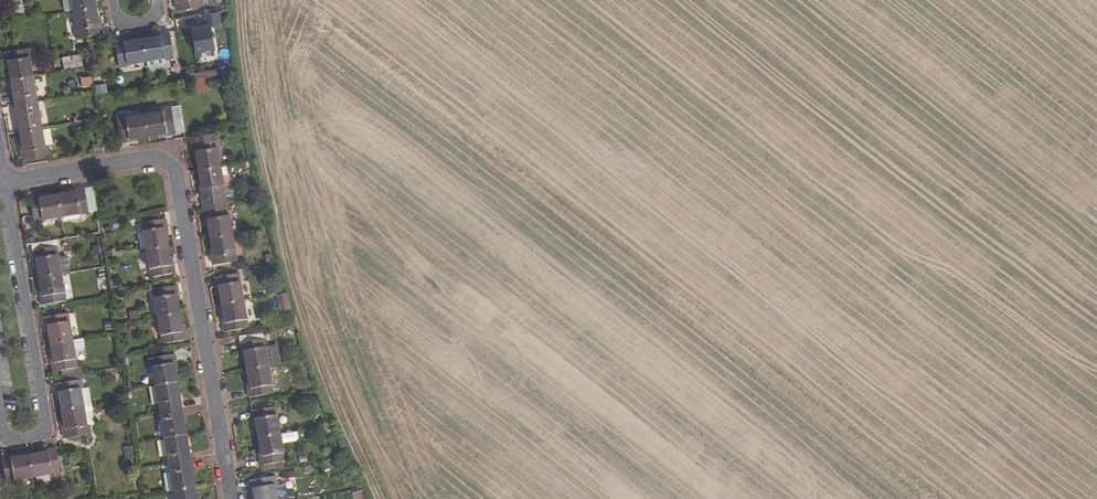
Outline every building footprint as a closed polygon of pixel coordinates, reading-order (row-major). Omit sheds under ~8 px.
[(13,19),(25,17),(22,0),(10,0),(13,19)] [(74,10),(72,0),(63,0),(65,12),(74,10)] [(74,10),(96,7),(95,0),(72,0),(74,10)] [(177,11),(203,6),(202,0),(175,0),(177,11)] [(77,38),(103,34),(100,20),(98,21),(96,7),(74,10),(77,29),(75,29),(77,38)] [(191,29),(195,53),(215,50),(210,25),(220,23),(218,12),(204,14),(206,26),(191,29)] [(9,26),(3,22),(0,26),(0,33),(2,34),(9,26)] [(174,58),(169,32),(156,34),(156,36),(143,39),(146,61),(164,58),(165,60),(174,58)] [(128,39),(115,41),(119,67),(128,66),(128,64),(146,61),(143,39),(128,41),(128,39)] [(31,48),(4,52),(7,65),(9,65),(11,79),(33,75),(30,57),(32,57),(31,48)] [(62,57),(64,69),(83,66),(81,54),(62,57)] [(165,65),(165,60),(164,58),(146,61),(148,68),(165,65)] [(11,79),(15,105),(37,101),(33,75),(11,79)] [(208,76),(191,79),(194,93),(210,90),(208,76)] [(93,84),(91,77),(81,79),(83,86),(93,84)] [(107,83),(93,85),(94,94),(108,92),(107,83)] [(42,128),(37,101),(15,105),(20,132),(42,128)] [(171,107),(176,133),(185,132),(181,105),(171,107)] [(162,135),(176,133),(171,107),(162,108),(162,111),(144,114),(148,136),(162,133),(162,135)] [(116,116),(121,143),(134,140),(134,138),(148,136),(144,114),(126,117),(126,115),(116,116)] [(20,146),(22,159),(49,155),(47,145),(45,146),(42,128),(20,132),(22,145),(20,146)] [(196,155),(199,170),(220,166),(215,133),(191,137),(194,156),(196,155)] [(93,151),(100,150),(99,143),(92,144),(93,151)] [(199,170),(204,203),(226,199),(220,166),(199,170)] [(97,211),(93,187),(71,191),(72,193),(58,196),(61,217),(80,214),(86,213),(97,211)] [(43,196),(30,198),(34,222),(40,221),(43,220),(61,217),(58,196),(44,198),(43,196)] [(232,233),(226,199),(204,203),(210,237),(232,233)] [(160,212),(147,214),(148,222),(161,220),(160,212)] [(146,250),(168,246),(166,232),(168,232),(166,219),(161,220),(148,222),(142,223),(146,250)] [(232,233),(210,237),(212,251),(210,251),(213,265),(237,260),(232,233)] [(60,246),(59,239),(31,244),(35,264),(37,263),(39,278),(61,274),(58,257),(56,247),(60,246)] [(170,260),(168,246),(146,250),(151,277),(175,272),(173,259),(170,260)] [(58,257),(61,274),(70,272),(68,256),(58,257)] [(61,274),(39,278),(42,292),(39,292),(42,305),(65,301),(61,274)] [(219,290),(221,305),(243,301),(239,274),(215,278),(217,291),(219,290)] [(241,285),(243,297),(251,296),(249,283),(241,285)] [(158,317),(180,314),(177,300),(180,300),(177,287),(153,291),(158,317)] [(287,294),(278,295),(280,306),(283,305),(284,309),(291,309),(287,294)] [(243,301),(221,305),(224,319),(222,319),(224,332),(248,328),(243,301)] [(139,309),(128,311),(130,320),(140,318),(139,309)] [(48,330),(50,344),(72,341),(68,313),(44,317),(46,330),(48,330)] [(182,327),(180,314),(158,317),(163,344),(187,340),(184,327),(182,327)] [(245,356),(247,370),(269,366),(266,347),(263,332),(240,336),(243,356),(245,356)] [(85,348),(84,339),(72,341),(74,350),(85,348)] [(72,341),(50,344),(53,359),(51,359),(53,372),(77,368),(74,350),(72,341)] [(273,346),(266,347),(269,366),(276,365),(273,346)] [(152,359),(169,356),(168,350),(151,353),(152,359)] [(177,368),(175,355),(169,356),(152,359),(149,359),(150,369),(152,368),(155,386),(177,382),(175,369),(177,368)] [(269,366),(247,370),(250,384),(247,384),(250,398),(274,393),(269,366)] [(82,380),(56,384),(58,398),(60,397),(63,411),(84,407),(81,389),(84,389),(82,380)] [(160,412),(182,409),(177,382),(155,386),(158,404),(160,412)] [(158,404),(155,386),(149,387),(152,405),(158,404)] [(84,389),(81,389),(84,407),(92,406),(89,388),(84,389)] [(92,406),(84,407),(88,424),(90,424),(95,423),(92,406)] [(63,425),(65,438),(91,433),(90,424),(88,424),(84,407),(63,411),(65,424),(63,425)] [(259,438),(281,434),(276,407),(273,407),(256,410),(252,411),(254,424),(257,423),(259,438)] [(164,439),(186,435),(182,409),(160,412),(164,439)] [(334,435),(332,428),(326,430),(329,438),(334,435)] [(259,438),(261,452),(259,452),(261,465),(263,465),(285,461),(281,434),(259,438)] [(169,465),(191,461),(186,435),(164,439),(169,465)] [(131,446),(124,447),(127,460),(133,459),(131,446)] [(61,472),(57,449),(43,451),(44,453),(30,455),(34,477),(52,474),(58,473),(61,472)] [(15,456),(2,458),(6,482),(12,481),(15,481),(34,477),(30,455),(16,458),(15,456)] [(195,488),(191,461),(169,465),(170,473),(173,491),(195,488)] [(286,467),(285,461),(263,465),(264,471),(286,467)] [(173,491),(170,473),(164,474),(167,492),(173,491)] [(250,481),(252,494),(254,494),(255,498),(278,498),(276,486),(278,486),(276,476),(250,481)] [(276,486),(278,498),(287,498),(285,484),(278,486),(276,486)] [(195,488),(173,491),(174,498),(197,498),(195,488)]
